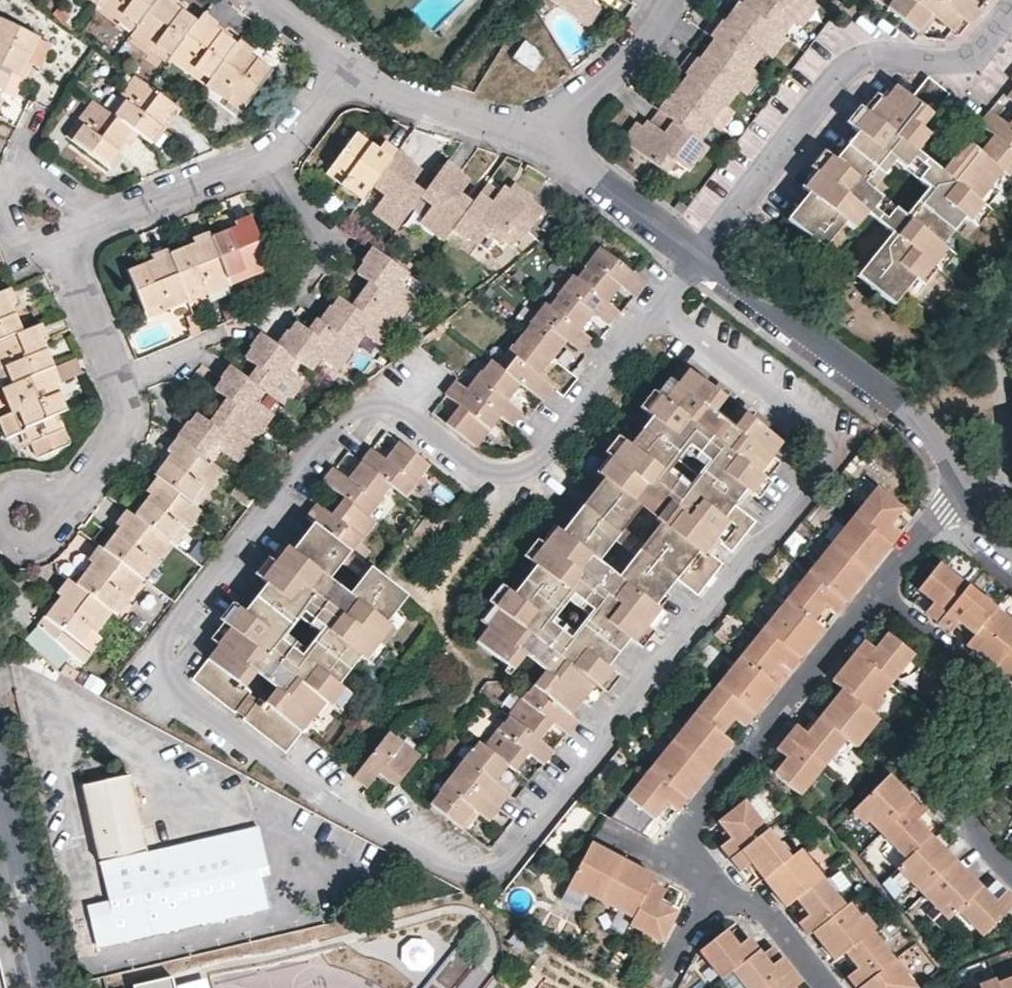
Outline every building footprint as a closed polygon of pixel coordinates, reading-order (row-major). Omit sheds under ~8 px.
[(98,3),(119,19),(124,13),(138,23),(155,0),(99,0),(98,3)] [(134,29),(131,33),(153,49),(158,43),(171,53),(196,19),(173,3),(175,0),(155,0),(138,23),(134,29)] [(529,8),(517,0),(512,8),(524,15),(529,8)] [(550,4),(578,25),(591,8),(585,3),(587,0),(552,0),(550,4)] [(783,34),(794,19),(769,0),(752,0),(746,7),(783,34)] [(794,19),(809,0),(769,0),(794,19)] [(810,0),(809,0),(794,19),(802,25),(817,5),(810,0)] [(954,14),(936,0),(895,0),(887,9),(916,31),(928,16),(943,27),(954,14)] [(954,14),(967,24),(977,11),(964,0),(936,0),(954,14)] [(768,53),(783,34),(746,7),(742,4),(734,16),(738,20),(733,27),(768,53)] [(597,12),(591,8),(578,25),(584,29),(597,12)] [(202,11),(196,19),(171,53),(169,55),(190,71),(195,65),(211,76),(236,41),(213,25),(215,20),(202,11)] [(138,23),(124,13),(119,19),(117,22),(131,33),(134,29),(138,23)] [(717,39),(756,69),(768,53),(733,27),(718,16),(706,31),(717,39)] [(19,76),(25,62),(21,60),(33,35),(0,19),(0,67),(10,72),(19,76)] [(790,40),(783,34),(768,53),(776,59),(790,40)] [(239,38),(236,41),(211,76),(206,82),(228,98),(233,92),(246,102),(272,69),(250,53),(253,49),(239,38)] [(742,88),(756,69),(717,39),(708,51),(711,54),(706,61),(742,88)] [(171,53),(158,43),(153,49),(148,55),(162,65),(166,59),(169,55),(171,53)] [(544,55),(526,44),(517,59),(534,70),(544,55)] [(690,74),(730,104),(742,88),(706,61),(693,52),(681,67),(690,74)] [(195,65),(190,71),(206,82),(211,76),(195,65)] [(10,72),(0,67),(0,92),(10,72)] [(763,74),(756,69),(742,88),(749,94),(763,74)] [(179,107),(148,84),(135,74),(119,96),(126,101),(116,116),(136,130),(149,140),(166,117),(170,120),(179,107)] [(715,123),(730,104),(690,74),(681,87),(685,90),(680,97),(715,123)] [(927,138),(944,116),(936,110),(947,95),(928,80),(911,100),(896,88),(884,102),(857,135),(834,161),(807,194),(785,221),(822,251),(843,224),(851,230),(864,213),(857,207),(870,190),(893,164),(907,147),(914,153),(927,138)] [(703,139),(715,123),(680,97),(666,87),(653,103),(660,108),(703,139)] [(233,92),(228,98),(242,108),(246,102),(233,92)] [(119,96),(109,110),(116,116),(126,101),(119,96)] [(857,135),(884,102),(877,96),(861,115),(849,129),(857,135)] [(116,116),(109,110),(92,97),(76,120),(81,124),(72,139),(105,163),(121,142),(126,145),(136,130),(116,116)] [(737,109),(730,104),(715,123),(722,128),(737,109)] [(709,144),(703,139),(660,108),(651,120),(649,118),(644,125),(630,143),(659,165),(669,152),(675,156),(688,167),(696,156),(698,158),(709,144)] [(1003,127),(987,113),(976,127),(990,138),(976,154),(1000,173),(1007,179),(1011,173),(1011,134),(1003,127)] [(947,119),(944,116),(927,138),(930,140),(947,119)] [(1003,127),(1011,134),(1011,116),(1003,127)] [(81,124),(76,120),(66,135),(72,139),(81,124)] [(630,143),(644,125),(639,120),(625,139),(630,143)] [(341,181),(362,197),(375,181),(399,149),(381,136),(375,144),(357,130),(333,162),(348,172),(341,181)] [(932,195),(925,190),(903,217),(910,223),(897,240),(895,239),(883,255),(876,250),(874,248),(863,262),(872,269),(862,283),(910,321),(921,308),(903,292),(1000,173),(976,154),(964,143),(951,158),(957,163),(945,178),(946,180),(932,195)] [(893,164),(903,172),(916,154),(914,153),(907,147),(893,164)] [(399,149),(375,181),(387,190),(376,205),(399,222),(418,196),(407,188),(413,181),(422,169),(412,161),(413,160),(399,149)] [(669,152),(659,165),(665,170),(675,156),(669,152)] [(903,172),(921,186),(934,169),(916,154),(903,172)] [(807,194),(834,161),(827,155),(809,177),(800,188),(807,194)] [(424,215),(447,232),(455,222),(466,206),(454,198),(459,192),(470,179),(461,172),(462,170),(447,158),(424,189),(437,198),(424,215)] [(327,171),(341,181),(348,172),(333,162),(327,171)] [(934,169),(921,186),(925,190),(932,195),(946,180),(945,178),(934,169)] [(486,180),(470,201),(466,206),(455,222),(468,232),(470,230),(480,238),(490,225),(495,218),(507,227),(505,229),(515,237),(529,226),(544,207),(532,197),(529,201),(509,187),(504,194),(486,180)] [(418,196),(424,189),(413,181),(407,188),(418,196)] [(529,201),(532,197),(533,196),(514,181),(509,187),(529,201)] [(874,211),(882,200),(870,190),(857,207),(864,213),(867,215),(871,209),(874,211)] [(470,201),(459,192),(454,198),(466,206),(470,201)] [(899,215),(882,200),(874,211),(871,209),(867,215),(886,232),(899,215)] [(234,225),(210,235),(227,274),(242,267),(245,275),(269,264),(248,213),(232,219),(234,225)] [(903,217),(899,215),(886,232),(889,234),(876,250),(883,255),(895,239),(897,240),(910,223),(903,217)] [(495,218),(490,225),(501,233),(505,229),(507,227),(495,218)] [(192,242),(168,253),(184,292),(199,285),(202,292),(229,281),(227,274),(210,235),(207,229),(190,238),(192,242)] [(605,242),(582,272),(611,295),(624,279),(638,289),(648,276),(637,267),(605,242)] [(405,266),(380,247),(377,245),(367,258),(369,260),(362,269),(376,279),(383,285),(373,298),(396,315),(414,290),(407,285),(396,276),(405,266)] [(168,253),(166,247),(148,254),(150,261),(126,270),(143,309),(158,302),(161,310),(187,298),(184,292),(168,253)] [(416,274),(405,266),(396,276),(407,285),(416,274)] [(242,267),(227,274),(229,281),(245,275),(242,267)] [(611,295),(582,272),(578,269),(553,301),(584,325),(597,308),(610,318),(622,303),(611,295)] [(376,279),(366,292),(373,298),(383,285),(376,279)] [(184,292),(187,298),(202,292),(199,285),(184,292)] [(19,328),(10,303),(14,301),(8,286),(0,289),(0,336),(19,328)] [(373,298),(366,292),(356,304),(364,309),(373,298)] [(378,337),(396,315),(373,298),(364,309),(356,304),(343,294),(335,304),(334,303),(323,317),(329,321),(352,339),(362,325),(378,337)] [(593,333),(584,325),(553,301),(549,299),(525,330),(555,353),(569,335),(582,346),(593,333)] [(158,302),(143,309),(145,316),(161,310),(158,302)] [(319,333),(329,321),(323,317),(314,329),(319,333)] [(295,352),(309,362),(318,350),(334,362),(352,339),(329,321),(319,333),(314,329),(299,318),(291,328),(289,327),(278,340),(295,352)] [(52,365),(42,339),(46,337),(39,320),(19,328),(0,336),(0,367),(0,368),(6,365),(14,380),(52,365)] [(278,340),(265,329),(255,342),(256,343),(248,354),(260,363),(265,368),(257,380),(265,386),(281,399),(300,374),(286,363),(295,352),(278,340)] [(555,353),(525,330),(501,361),(523,378),(544,394),(555,380),(542,370),(555,353)] [(86,369),(80,354),(52,365),(59,380),(86,369)] [(510,396),(523,378),(501,361),(494,355),(470,386),(502,410),(513,419),(524,406),(510,396)] [(230,416),(252,432),(270,409),(256,398),(265,386),(257,380),(251,376),(232,361),(222,375),(226,378),(218,388),(232,399),(239,404),(230,416)] [(260,363),(251,376),(257,380),(265,368),(260,363)] [(731,393),(693,364),(477,640),(515,669),(526,655),(539,639),(575,667),(562,683),(545,670),(533,686),(571,715),(595,685),(651,613),(682,574),(701,589),(724,559),(705,544),(715,531),(735,546),(759,515),(739,500),(788,437),(751,408),(739,423),(755,435),(743,450),(708,422),(719,407),(731,393)] [(52,365),(14,380),(2,385),(11,407),(0,411),(0,421),(5,433),(19,427),(25,425),(30,437),(27,438),(34,454),(66,441),(54,411),(64,407),(54,382),(59,380),(52,365)] [(0,367),(0,381),(2,385),(14,380),(6,365),(0,368),(0,367)] [(502,410),(470,386),(458,376),(448,390),(462,400),(450,416),(479,439),(502,410)] [(232,399),(223,410),(230,416),(239,404),(232,399)] [(739,423),(719,407),(708,422),(743,450),(755,435),(739,423)] [(230,416),(223,410),(214,423),(220,428),(230,416)] [(233,458),(252,432),(230,416),(220,428),(214,423),(200,413),(192,424),(189,421),(179,434),(211,458),(219,447),(233,458)] [(30,437),(25,425),(19,427),(24,440),(27,438),(30,437)] [(211,458),(179,434),(168,448),(173,452),(156,474),(158,476),(191,500),(201,486),(207,490),(224,468),(211,458)] [(376,441),(365,456),(395,480),(409,490),(434,458),(403,435),(390,452),(376,441)] [(395,480),(365,456),(354,470),(339,460),(329,474),(350,490),(373,508),(395,480)] [(191,500),(158,476),(149,489),(152,491),(136,514),(170,540),(181,526),(187,530),(203,509),(197,505),(191,500)] [(191,500),(197,505),(207,490),(201,486),(191,500)] [(898,535),(900,533),(890,525),(902,510),(877,489),(855,516),(890,545),(898,535)] [(373,508),(350,490),(336,507),(322,496),(310,512),(317,517),(354,546),(380,513),(373,508)] [(170,540),(136,514),(128,508),(118,521),(122,525),(106,548),(139,572),(150,559),(156,564),(173,542),(170,540)] [(855,516),(831,545),(857,565),(870,550),(879,558),(890,545),(855,516)] [(279,683),(264,701),(259,697),(256,700),(243,717),(242,718),(285,752),(411,591),(384,570),(373,562),(352,588),(339,605),(305,578),(318,561),(333,574),(354,546),(316,517),(292,548),(227,631),(191,678),(234,713),(236,711),(249,694),(251,691),(246,686),(260,668),(245,655),(257,641),(291,667),(279,683)] [(173,542),(176,545),(187,530),(181,526),(170,540),(173,542)] [(139,572),(106,548),(102,545),(92,557),(96,560),(79,582),(113,608),(122,595),(129,600),(146,577),(139,572)] [(831,545),(809,573),(844,602),(854,589),(845,581),(857,565),(831,545)] [(870,550),(857,565),(867,573),(878,560),(879,558),(870,550)] [(622,572),(602,557),(590,574),(626,601),(638,585),(622,572)] [(150,559),(139,572),(146,577),(156,564),(150,559)] [(352,588),(333,574),(318,561),(305,578),(339,605),(352,588)] [(867,573),(857,565),(845,581),(854,589),(855,587),(867,573)] [(926,613),(937,623),(966,587),(939,565),(918,590),(933,603),(926,613)] [(809,573),(785,602),(810,623),(823,607),(833,615),(834,613),(844,602),(809,573)] [(113,608),(79,582),(71,576),(60,590),(65,593),(42,624),(77,657),(87,662),(95,652),(87,645),(81,640),(91,627),(97,632),(114,609),(113,608)] [(585,579),(570,598),(589,613),(604,594),(585,579)] [(966,587),(937,623),(949,633),(958,622),(973,635),(994,610),(966,587)] [(114,609),(119,612),(129,600),(122,595),(113,608),(114,609)] [(303,612),(322,627),(336,609),(316,595),(303,612)] [(785,602),(763,629),(798,658),(808,645),(797,638),(810,623),(785,602)] [(994,610),(973,635),(964,645),(975,654),(978,656),(987,646),(1001,658),(1011,645),(1011,625),(994,610)] [(563,646),(576,630),(557,615),(544,632),(563,646)] [(820,631),(810,623),(797,638),(808,645),(810,643),(820,631)] [(87,645),(97,632),(91,627),(81,640),(87,645)] [(309,644),(290,629),(277,645),(296,660),(309,644)] [(763,629),(740,656),(766,677),(778,662),(788,670),(790,668),(798,658),(763,629)] [(875,650),(865,642),(855,654),(890,683),(912,656),(888,636),(875,650)] [(539,639),(526,655),(545,670),(562,683),(575,667),(539,639)] [(245,655),(260,668),(279,683),(291,667),(257,641),(245,655)] [(1001,658),(1011,667),(1011,645),(1001,658)] [(993,668),(1001,658),(987,646),(978,656),(993,668)] [(890,683),(855,654),(845,667),(856,675),(843,691),(853,699),(868,711),(890,683)] [(740,656),(717,684),(753,712),(762,701),(752,693),(766,677),(740,656)] [(1001,658),(993,668),(1008,681),(1011,676),(1011,667),(1001,658)] [(856,675),(845,667),(844,668),(832,682),(843,691),(856,675)] [(775,685),(766,677),(752,693),(762,701),(775,685)] [(717,684),(694,712),(719,733),(732,718),(742,726),(753,712),(717,684)] [(571,715),(533,686),(508,716),(539,740),(552,724),(565,734),(577,720),(571,715)] [(853,699),(843,691),(830,706),(840,714),(853,699)] [(236,711),(243,717),(256,700),(249,694),(236,711)] [(879,720),(868,711),(853,699),(840,714),(830,706),(819,719),(845,740),(856,749),(879,720)] [(694,712),(671,740),(697,761),(710,745),(719,753),(730,741),(719,733),(694,712)] [(553,750),(539,740),(508,716),(486,746),(509,764),(516,769),(528,754),(541,764),(553,750)] [(822,767),(845,740),(819,719),(806,734),(796,726),(786,737),(822,767)] [(387,729),(352,774),(366,785),(377,771),(397,786),(421,756),(387,729)] [(773,774),(799,795),(822,767),(786,737),(775,750),(786,759),(773,774)] [(647,768),(684,797),(693,785),(684,776),(697,761),(671,740),(647,768)] [(509,764),(486,746),(480,741),(455,772),(499,806),(509,792),(496,781),(509,764)] [(710,745),(697,761),(707,769),(717,756),(719,753),(710,745)] [(707,769),(697,761),(684,776),(693,785),(697,780),(707,769)] [(663,803),(672,811),(684,797),(647,768),(623,796),(650,818),(663,803)] [(488,820),(499,806),(455,772),(432,802),(461,825),(474,809),(488,820)] [(147,851),(129,775),(82,786),(109,903),(88,908),(96,944),(268,906),(260,868),(268,866),(259,826),(147,851)] [(890,801),(900,792),(885,777),(876,787),(890,801)] [(877,837),(910,802),(900,792),(890,801),(876,787),(853,812),(877,837)] [(720,847),(730,859),(767,830),(743,802),(717,823),(730,838),(720,847)] [(922,814),(910,802),(877,837),(904,862),(918,848),(927,837),(914,823),(922,814)] [(751,864),(763,879),(790,858),(767,830),(730,859),(741,872),(751,864)] [(942,851),(927,837),(918,848),(932,862),(942,851)] [(601,849),(588,842),(582,853),(599,863),(606,852),(601,849)] [(918,848),(904,862),(895,871),(921,897),(954,863),(942,851),(932,862),(918,848)] [(790,858),(763,879),(774,894),(784,886),(797,901),(823,880),(799,851),(790,858)] [(566,882),(597,900),(619,860),(606,852),(599,863),(582,853),(566,882)] [(597,900),(628,917),(644,887),(628,879),(633,868),(619,860),(597,900)] [(844,862),(826,876),(838,892),(856,878),(844,862)] [(954,863),(921,897),(947,921),(956,912),(970,898),(955,884),(965,874),(954,863)] [(277,904),(268,866),(260,868),(268,906),(277,904)] [(639,871),(633,868),(628,879),(644,887),(647,882),(651,877),(639,871)] [(970,898),(980,888),(965,874),(955,884),(970,898)] [(844,907),(823,880),(797,901),(809,916),(799,925),(807,937),(813,933),(844,907)] [(625,924),(657,941),(672,913),(655,903),(662,891),(647,882),(644,887),(628,917),(625,924)] [(786,909),(797,901),(784,886),(774,894),(779,899),(786,909)] [(980,888),(970,898),(956,912),(983,938),(1011,908),(1011,902),(1004,894),(995,903),(980,888)] [(844,907),(813,933),(823,945),(833,936),(846,952),(858,967),(848,976),(857,987),(859,987),(894,960),(871,932),(848,904),(844,907)] [(728,972),(756,951),(746,938),(735,947),(722,931),(696,951),(719,980),(728,972)] [(833,936),(823,945),(835,961),(846,952),(833,936)] [(458,947),(430,980),(439,987),(507,987),(458,947)] [(779,958),(769,966),(756,951),(728,972),(741,987),(795,987),(800,984),(789,970),(779,958)] [(916,987),(894,960),(859,987),(915,987),(916,987)] [(133,977),(135,987),(211,987),(207,963),(133,977)] [(998,984),(987,987),(1011,987),(1011,978),(998,984)] [(430,980),(423,987),(439,987),(430,980)]
